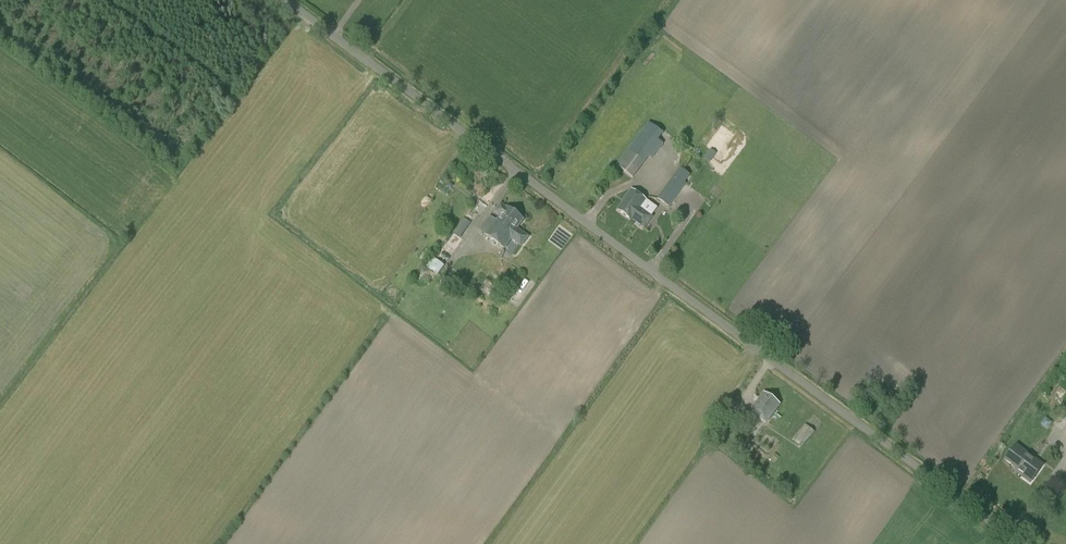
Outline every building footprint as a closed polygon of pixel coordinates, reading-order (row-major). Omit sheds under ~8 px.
[(648,154),(647,154),(663,134),(648,123),(616,166),(633,178),(649,157),(660,165),(670,152),(657,143),(648,154)] [(669,207),(686,184),(674,175),(657,199),(669,207)] [(632,221),(633,221),(646,201),(632,191),(625,200),(626,201),(619,211),(632,221)] [(646,201),(633,221),(645,229),(651,220),(650,219),(657,209),(646,201)] [(495,241),(516,214),(501,204),(494,213),(499,216),(496,220),(490,216),(480,230),(495,241)] [(516,214),(495,241),(504,248),(511,239),(521,247),(528,237),(517,229),(524,220),(516,214)] [(464,217),(454,233),(462,238),(472,223),(464,217)] [(439,274),(446,266),(438,259),(431,268),(439,274)] [(443,282),(443,284),(443,285),(444,286),(444,288),(445,289),(446,289),(447,290),(449,290),(450,291),(451,290),(453,290),(454,289),(455,288),(456,287),(456,286),(457,285),(457,284),(457,282),(456,281),(456,280),(455,279),(454,278),(453,277),(451,277),(450,277),(449,277),(447,277),(446,278),(445,279),(444,280),(444,281),(443,282)] [(895,409),(901,398),(889,390),(882,400),(895,409)] [(766,423),(780,405),(764,393),(751,412),(766,423)] [(802,447),(814,432),(806,425),(793,439),(802,447)] [(1019,472),(1030,456),(1016,446),(1005,461),(1019,472)] [(1030,456),(1019,472),(1018,474),(1030,483),(1043,465),(1030,456)]
